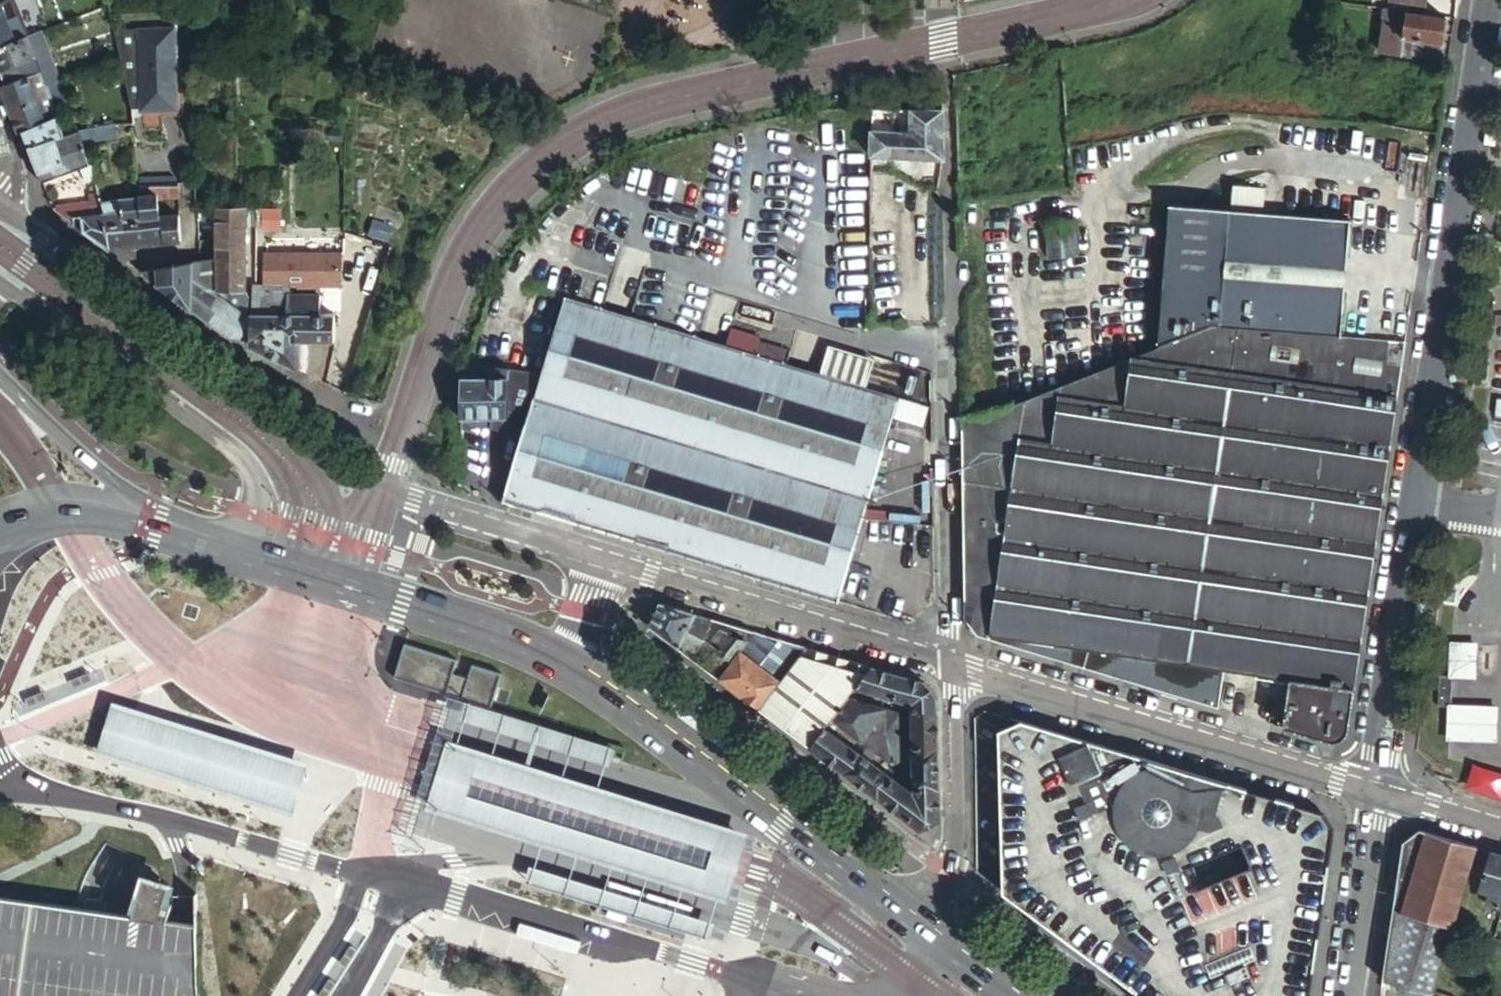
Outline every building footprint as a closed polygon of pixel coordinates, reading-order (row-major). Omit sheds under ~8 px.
[(25,38),(10,0),(0,4),(0,48),(25,38)] [(1371,8),(1382,9),(1384,0),(1372,0),(1371,8)] [(1445,19),(1454,21),(1457,3),(1438,0),(1432,0),(1430,17),(1445,19)] [(1390,10),(1384,54),(1438,63),(1445,19),(1430,17),(1407,13),(1396,11),(1390,10)] [(142,29),(114,30),(132,111),(144,111),(142,29)] [(144,111),(177,110),(175,29),(142,29),(144,111)] [(48,53),(40,33),(34,35),(25,38),(34,59),(48,53)] [(5,86),(40,73),(46,87),(60,81),(48,53),(34,59),(25,38),(0,48),(0,74),(5,86)] [(40,73),(5,86),(0,88),(18,133),(22,132),(57,118),(58,117),(55,110),(46,87),(40,73)] [(60,81),(46,87),(55,110),(71,105),(61,81),(60,81)] [(925,110),(871,110),(871,156),(942,159),(942,110),(925,110)] [(57,118),(22,132),(28,148),(63,135),(57,118)] [(105,128),(79,132),(83,144),(107,141),(105,128)] [(79,132),(63,135),(28,148),(31,156),(42,183),(90,166),(83,144),(79,132)] [(178,199),(178,188),(137,189),(138,198),(157,196),(158,200),(178,199)] [(181,243),(180,217),(160,218),(158,200),(157,196),(138,198),(141,218),(151,218),(153,246),(181,243)] [(102,245),(109,251),(153,246),(151,218),(141,218),(138,198),(102,202),(106,216),(72,219),(72,223),(102,245)] [(1214,328),(1330,338),(1346,223),(1329,220),(1169,198),(1157,350),(1214,328)] [(59,213),(72,223),(72,219),(106,216),(102,202),(53,208),(56,211),(59,213)] [(279,207),(277,207),(256,208),(256,224),(279,225),(279,207)] [(1368,212),(1331,207),(1329,220),(1346,223),(1402,231),(1403,228),(1367,223),(1368,212)] [(243,289),(244,224),(244,208),(216,208),(216,260),(193,264),(191,312),(199,318),(230,339),(248,340),(248,298),(243,289)] [(244,224),(256,224),(256,208),(244,208),(244,224)] [(1046,225),(1050,259),(1078,255),(1075,222),(1046,225)] [(262,285),(289,285),(340,286),(341,253),(263,253),(262,285)] [(193,264),(138,272),(154,284),(191,312),(193,264)] [(256,285),(253,285),(251,340),(251,348),(299,371),(300,341),(333,341),(333,316),(319,315),(319,294),(289,294),(289,285),(262,285),(256,285)] [(836,602),(898,397),(862,386),(811,371),(565,297),(542,374),(523,438),(503,502),(836,602)] [(1223,671),(1233,673),(1263,677),(1290,681),(1283,728),(1330,742),(1334,743),(1338,742),(1341,740),(1344,738),(1346,735),(1349,731),(1351,712),(1372,571),(1406,344),(1330,338),(1214,328),(1157,350),(989,416),(961,420),(963,570),(964,620),(978,637),(1217,709),(1221,688),(1223,671)] [(733,329),(728,343),(782,362),(787,348),(733,329)] [(820,342),(811,371),(862,386),(870,358),(820,342)] [(460,361),(460,417),(509,412),(510,368),(460,361)] [(648,626),(719,679),(747,641),(744,639),(750,631),(733,626),(727,634),(723,631),(719,637),(723,640),(716,649),(712,646),(715,640),(704,632),(711,619),(659,603),(648,626)] [(722,623),(711,619),(704,632),(715,640),(712,646),(716,649),(723,640),(719,637),(723,631),(727,634),(733,626),(722,623)] [(747,641),(719,679),(730,687),(758,709),(797,656),(804,648),(783,641),(750,631),(744,639),(747,641)] [(470,696),(495,704),(505,670),(408,641),(398,674),(450,690),(457,670),(471,674),(465,694),(470,696)] [(1451,643),(1450,674),(1472,675),(1473,644),(1451,643)] [(851,662),(804,648),(797,656),(863,677),(870,667),(851,662)] [(797,656),(758,709),(796,738),(809,747),(823,729),(831,719),(837,711),(847,698),(854,688),(863,677),(797,656)] [(884,671),(870,667),(863,677),(854,688),(912,705),(912,709),(937,708),(937,700),(923,682),(916,680),(909,678),(884,671)] [(457,670),(450,690),(465,694),(471,674),(457,670)] [(1221,688),(1231,689),(1233,673),(1223,671),(1221,688)] [(1438,705),(1449,706),(1450,674),(1439,674),(1438,705)] [(1221,688),(1217,709),(1227,712),(1231,689),(1221,688)] [(495,704),(470,696),(464,713),(615,761),(616,758),(618,753),(621,744),(495,704)] [(884,709),(847,698),(837,711),(876,721),(884,709)] [(240,800),(256,748),(135,712),(114,706),(100,753),(98,758),(240,800)] [(1449,706),(1449,738),(1495,739),(1496,707),(1449,706)] [(937,708),(912,709),(912,730),(913,749),(938,749),(937,720),(937,708)] [(837,711),(831,719),(861,741),(876,721),(837,711)] [(900,730),(900,714),(889,711),(880,723),(892,731),(900,730)] [(990,731),(995,888),(1025,911),(1138,995),(1308,995),(1335,817),(1333,814),(1165,765),(1026,724),(1011,720),(990,731)] [(900,763),(900,730),(892,731),(880,723),(864,744),(894,767),(900,763)] [(823,729),(809,747),(823,757),(846,774),(859,784),(903,817),(920,830),(940,819),(939,798),(938,771),(938,761),(938,749),(913,749),(914,796),(823,729)] [(429,804),(731,898),(741,870),(745,854),(748,845),(751,834),(448,743),(445,753),(442,762),(438,777),(434,788),(430,801),(429,804)] [(256,748),(240,800),(295,816),(310,763),(256,748)] [(1380,983),(1422,995),(1432,995),(1464,887),(1476,849),(1417,830),(1401,843),(1380,983)] [(1484,903),(1500,908),(1500,856),(1488,852),(1477,891),(1487,894),(1484,903)] [(719,922),(532,865),(528,877),(527,880),(714,938),(715,933),(719,922)] [(198,923),(197,915),(185,912),(169,910),(173,895),(164,893),(168,875),(142,871),(129,913),(97,909),(0,896),(0,995),(199,995),(198,923)] [(1478,936),(1474,948),(1488,952),(1492,940),(1478,936)] [(1488,952),(1500,957),(1500,943),(1492,940),(1488,952)]
